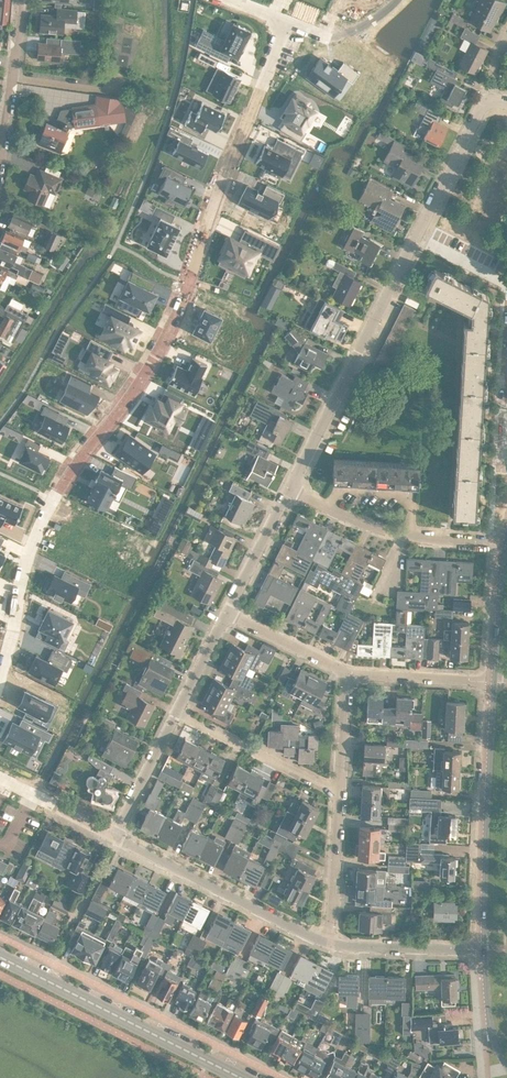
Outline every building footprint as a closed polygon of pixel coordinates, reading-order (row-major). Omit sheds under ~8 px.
[(488,30),(498,10),(500,11),(505,2),(500,0),(480,0),(470,20),(488,30)] [(7,23),(9,2),(0,1),(0,27),(2,28),(2,22),(7,23)] [(56,15),(41,14),(40,30),(63,32),(63,21),(75,22),(76,10),(57,9),(56,15)] [(449,20),(464,27),(467,20),(453,13),(449,20)] [(233,23),(225,40),(203,29),(199,37),(195,46),(226,61),(230,54),(237,57),(242,47),(245,41),(245,40),(250,31),(245,29),(245,28),(238,25),(233,23)] [(459,65),(475,73),(487,49),(475,43),(479,35),(465,27),(460,36),(471,42),(459,65)] [(49,44),(39,43),(37,58),(49,59),(49,61),(59,62),(60,51),(79,53),(80,40),(49,37),(49,44)] [(421,63),(425,55),(415,50),(411,58),(421,63)] [(197,58),(214,67),(217,60),(200,51),(197,58)] [(326,63),(320,58),(307,75),(333,95),(338,88),(339,89),(341,87),(340,86),(345,78),(352,83),(359,73),(343,61),(336,70),(331,66),(332,65),(331,65),(327,63),(328,62),(327,62),(326,63)] [(452,104),(457,107),(467,89),(455,83),(457,79),(448,75),(451,69),(429,58),(426,65),(435,70),(430,81),(444,89),(439,100),(451,106),(452,104)] [(223,71),(212,93),(229,101),(240,78),(223,70),(223,71)] [(296,94),(294,98),(292,97),(285,109),(288,111),(283,118),(285,120),(280,128),(300,141),(306,131),(303,129),(307,122),(308,122),(315,110),(305,104),(307,101),(296,94)] [(60,110),(57,119),(54,125),(46,122),(39,140),(49,144),(48,147),(49,145),(60,149),(59,151),(60,151),(68,131),(67,131),(69,127),(75,126),(75,127),(86,125),(86,124),(97,123),(97,124),(125,120),(122,99),(96,95),(95,104),(72,107),(72,108),(60,110)] [(216,131),(225,113),(224,113),(202,102),(196,113),(191,111),(191,110),(190,110),(184,123),(185,124),(185,123),(201,131),(200,131),(201,132),(205,125),(216,130),(216,131)] [(424,137),(439,145),(447,127),(437,122),(442,113),(428,107),(417,129),(426,133),(424,137)] [(170,127),(167,134),(179,139),(172,152),(199,165),(206,152),(189,143),(192,137),(170,127)] [(379,131),(376,138),(391,143),(393,137),(379,131)] [(258,158),(255,163),(256,164),(256,163),(271,170),(270,173),(279,177),(280,175),(281,175),(281,176),(282,176),(283,174),(290,161),(296,164),(300,157),(303,151),(279,139),(277,138),(276,139),(278,140),(273,150),(271,149),(265,146),(265,145),(264,145),(262,150),(261,150),(257,158),(258,158)] [(426,170),(429,163),(402,150),(404,145),(394,139),(384,160),(397,167),(393,175),(392,175),(391,177),(398,180),(411,186),(421,167),(426,170)] [(320,163),(324,157),(314,152),(311,159),(320,163)] [(185,176),(163,166),(157,179),(163,182),(158,192),(167,197),(165,201),(174,206),(176,201),(184,205),(192,188),(181,182),(185,176)] [(355,170),(350,167),(347,173),(352,176),(355,170)] [(30,173),(24,187),(31,191),(28,198),(42,204),(42,203),(43,203),(48,206),(54,193),(54,192),(55,193),(61,178),(44,171),(44,172),(41,178),(30,173)] [(389,231),(395,222),(402,204),(389,198),(392,192),(370,180),(366,185),(361,200),(382,211),(380,214),(373,215),(370,222),(389,231)] [(284,193),(266,184),(262,192),(247,184),(240,199),(250,203),(248,207),(258,212),(260,208),(269,213),(276,200),(279,202),(284,193)] [(147,243),(146,244),(147,245),(165,253),(165,254),(166,254),(166,253),(171,243),(174,237),(179,227),(179,226),(178,226),(170,222),(174,215),(156,206),(152,214),(160,218),(147,243)] [(8,223),(8,225),(26,233),(29,226),(32,227),(35,222),(13,213),(11,218),(9,218),(7,222),(8,223)] [(358,258),(370,264),(376,252),(379,253),(384,245),(369,237),(368,239),(363,236),(365,232),(350,224),(340,245),(354,252),(355,251),(360,254),(358,258)] [(2,236),(0,241),(25,252),(27,247),(21,244),(24,238),(6,229),(5,231),(3,231),(1,236),(2,236)] [(61,234),(51,229),(44,245),(54,250),(61,234)] [(240,243),(238,242),(230,238),(221,257),(229,261),(227,265),(236,270),(238,265),(247,270),(256,252),(273,260),(279,246),(247,230),(240,243)] [(43,274),(34,270),(15,261),(18,254),(0,246),(0,261),(18,269),(16,273),(27,278),(39,283),(43,274)] [(29,252),(26,258),(34,262),(37,256),(29,252)] [(332,296),(349,305),(361,282),(352,277),(355,271),(329,258),(327,259),(326,262),(326,264),(332,267),(339,271),(332,285),(336,287),(332,296)] [(4,290),(8,282),(13,284),(15,279),(24,284),(27,278),(16,273),(0,265),(0,289),(4,290)] [(424,289),(470,312),(480,291),(434,268),(424,289)] [(131,272),(120,295),(127,298),(123,307),(137,314),(141,306),(148,309),(156,293),(139,284),(142,277),(131,272)] [(276,279),(273,285),(281,289),(284,283),(276,279)] [(220,280),(218,284),(226,289),(229,284),(220,280)] [(271,309),(281,289),(273,285),(271,283),(260,304),(271,309)] [(487,295),(480,291),(470,312),(470,322),(464,321),(462,346),(485,347),(488,297),(488,296),(487,295)] [(344,309),(318,296),(313,306),(319,308),(309,328),(304,325),(303,326),(324,336),(326,333),(329,335),(328,335),(334,338),(334,337),(340,341),(348,325),(339,320),(344,309)] [(406,298),(405,300),(404,301),(416,307),(419,302),(407,296),(406,298)] [(404,303),(403,303),(400,310),(412,315),(415,309),(404,303)] [(28,313),(10,304),(8,310),(25,319),(28,313)] [(100,335),(100,336),(109,340),(123,347),(126,341),(132,344),(140,328),(132,324),(133,323),(128,321),(128,322),(126,321),(129,316),(105,304),(102,310),(110,314),(103,328),(100,335)] [(0,324),(0,328),(16,337),(25,319),(8,310),(0,306),(0,314),(4,317),(0,324)] [(220,317),(204,309),(200,317),(197,322),(197,323),(193,331),(209,339),(220,317)] [(400,310),(397,316),(409,321),(412,315),(400,310)] [(397,316),(394,322),(406,327),(409,321),(397,316)] [(277,317),(274,323),(285,328),(288,322),(277,317)] [(406,327),(394,322),(391,328),(403,333),(406,327)] [(23,341),(27,329),(22,327),(18,338),(23,341)] [(10,347),(16,337),(0,328),(0,342),(10,347)] [(327,354),(304,343),(308,335),(293,328),(284,335),(299,352),(294,362),(310,370),(312,365),(313,365),(314,363),(321,366),(327,354)] [(391,328),(388,333),(400,339),(403,333),(391,328)] [(69,336),(61,332),(52,351),(55,352),(52,358),(62,363),(65,357),(60,354),(69,336)] [(400,339),(388,333),(385,340),(397,345),(400,339)] [(110,360),(108,359),(112,351),(90,340),(86,349),(91,352),(86,363),(93,367),(90,373),(98,376),(98,377),(99,378),(100,377),(108,381),(111,376),(112,376),(116,368),(108,363),(110,360)] [(385,340),(382,346),(394,351),(397,345),(385,340)] [(382,346),(379,352),(391,357),(394,351),(382,346)] [(482,389),(484,365),(485,347),(462,346),(460,388),(482,389)] [(388,364),(391,357),(379,352),(376,358),(388,364)] [(176,364),(168,381),(194,394),(202,377),(200,376),(206,364),(192,357),(186,369),(176,364)] [(373,364),(385,370),(388,364),(376,358),(373,364)] [(264,359),(261,363),(268,367),(268,366),(270,362),(264,359)] [(299,372),(299,371),(292,367),(290,371),(300,376),(301,374),(299,372)] [(73,407),(85,413),(89,404),(92,405),(99,396),(87,390),(90,385),(91,385),(91,384),(71,374),(71,375),(72,376),(61,397),(75,404),(73,407)] [(270,391),(284,397),(280,404),(290,409),(295,400),(302,403),(308,392),(303,390),(308,380),(296,374),(293,379),(281,374),(276,384),(274,383),(270,391)] [(480,432),(482,389),(460,388),(457,430),(480,432)] [(150,406),(145,417),(167,428),(171,419),(179,422),(185,408),(178,405),(179,403),(168,397),(165,403),(157,399),(153,407),(150,406)] [(42,401),(36,398),(32,405),(38,408),(42,401)] [(267,423),(259,439),(270,445),(272,439),(280,443),(286,432),(287,433),(293,421),(284,417),(286,413),(257,399),(249,415),(267,423)] [(69,426),(65,424),(58,421),(55,419),(59,413),(44,405),(40,413),(45,415),(37,431),(48,436),(61,442),(69,426)] [(7,435),(21,440),(24,433),(9,427),(7,435)] [(457,430),(455,473),(477,474),(480,432),(457,430)] [(130,435),(116,454),(122,458),(123,459),(123,458),(129,463),(135,467),(141,471),(141,472),(142,472),(155,453),(154,453),(149,449),(148,448),(148,449),(142,444),(136,440),(136,439),(130,435)] [(40,445),(27,439),(24,445),(26,446),(19,459),(40,470),(43,465),(45,466),(49,457),(37,451),(40,445)] [(168,457),(172,448),(162,443),(158,452),(168,457)] [(268,484),(278,464),(277,464),(277,465),(265,459),(270,449),(257,443),(251,453),(257,456),(248,474),(268,484)] [(357,483),(375,484),(376,461),(334,459),(333,470),(332,475),(333,475),(332,482),(333,482),(333,481),(351,482),(351,486),(357,486),(357,483)] [(419,464),(376,461),(375,484),(393,485),(393,488),(399,489),(399,485),(417,486),(417,487),(418,487),(418,480),(419,480),(419,475),(419,464)] [(92,489),(88,497),(106,507),(111,497),(113,492),(115,493),(115,491),(114,491),(118,482),(127,486),(131,488),(137,477),(114,466),(110,474),(101,469),(95,481),(96,481),(92,488),(90,487),(90,488),(92,489)] [(475,517),(477,474),(455,473),(452,516),(461,516),(461,517),(466,517),(475,517)] [(254,503),(247,499),(251,492),(232,482),(228,490),(235,494),(225,515),(241,524),(245,516),(247,517),(254,503)] [(0,519),(3,520),(3,519),(15,524),(19,515),(22,506),(10,501),(0,496),(0,520),(0,519)] [(161,507),(170,511),(175,501),(166,497),(161,507)] [(196,511),(193,517),(199,520),(203,514),(196,511)] [(296,550),(312,558),(327,529),(297,514),(292,523),(307,531),(297,550),(296,550)] [(158,535),(162,525),(154,521),(149,531),(158,535)] [(185,554),(210,566),(213,561),(223,565),(231,549),(229,548),(231,545),(232,545),(235,539),(232,537),(235,532),(220,525),(218,529),(210,527),(205,537),(217,543),(209,557),(200,554),(188,548),(185,554)] [(351,553),(356,543),(327,529),(312,558),(327,566),(337,546),(351,553)] [(304,574),(312,558),(296,550),(297,550),(290,547),(283,543),(268,572),(277,577),(278,577),(284,564),(304,574)] [(351,553),(341,572),(341,573),(356,581),(356,580),(366,561),(380,568),(385,558),(356,543),(351,553)] [(188,549),(179,544),(176,549),(185,554),(188,549)] [(191,591),(211,601),(215,592),(214,591),(219,581),(221,581),(211,576),(215,570),(218,572),(219,571),(192,558),(188,565),(190,566),(189,569),(201,575),(193,592),(191,591)] [(406,569),(421,570),(420,592),(430,592),(430,593),(437,593),(439,560),(406,558),(406,569)] [(472,562),(439,560),(437,593),(455,594),(456,572),(472,572),(472,562)] [(336,607),(347,613),(347,612),(348,613),(348,612),(362,583),(356,580),(356,581),(341,573),(341,572),(333,568),(331,572),(326,569),(326,568),(317,564),(308,582),(316,586),(319,581),(343,593),(336,607)] [(290,603),(298,587),(278,577),(277,577),(268,572),(253,602),(263,607),(270,593),(290,603)] [(83,596),(89,583),(68,573),(64,580),(53,574),(50,580),(48,580),(44,587),(46,588),(46,589),(53,593),(51,595),(60,599),(61,597),(69,601),(74,591),(83,596)] [(304,580),(300,588),(304,590),(308,582),(304,580)] [(285,618),(315,633),(320,623),(306,616),(316,596),(304,590),(300,588),(285,618)] [(395,623),(406,624),(406,623),(407,608),(429,610),(429,608),(435,609),(436,609),(437,593),(430,593),(430,592),(420,592),(397,590),(395,623)] [(453,598),(453,609),(469,610),(470,599),(453,598)] [(171,652),(180,657),(187,645),(186,645),(184,644),(191,630),(186,628),(192,616),(161,600),(154,613),(171,622),(168,628),(167,628),(166,630),(167,630),(160,644),(173,650),(171,652)] [(43,617),(38,627),(48,631),(44,639),(63,649),(67,640),(63,638),(72,620),(48,608),(47,609),(45,608),(42,616),(43,617)] [(453,617),(453,610),(436,609),(435,609),(434,616),(453,617)] [(348,613),(347,612),(347,613),(337,632),(323,625),(318,635),(348,650),(363,620),(348,612),(348,613)] [(356,654),(389,656),(390,645),(391,622),(374,621),(372,644),(357,643),(356,654)] [(452,621),(451,639),(467,640),(468,622),(452,621)] [(424,624),(406,623),(406,624),(405,646),(390,645),(389,656),(422,657),(424,624)] [(434,656),(435,638),(428,637),(427,655),(434,656)] [(466,658),(467,640),(451,639),(450,657),(466,658)] [(135,680),(132,686),(141,690),(143,685),(150,689),(151,687),(160,691),(171,669),(162,665),(163,664),(162,663),(161,664),(160,665),(158,664),(162,656),(131,640),(127,648),(145,657),(144,659),(144,661),(145,664),(147,666),(148,667),(144,674),(143,674),(139,682),(135,680)] [(232,643),(226,655),(253,668),(258,657),(268,662),(274,649),(262,643),(259,650),(248,644),(245,650),(232,643)] [(47,660),(36,654),(29,669),(54,682),(61,668),(66,670),(72,660),(52,650),(47,660)] [(232,680),(246,687),(250,689),(253,683),(249,681),(255,670),(253,668),(226,655),(220,667),(235,674),(232,680)] [(288,696),(290,691),(302,698),(313,676),(313,675),(312,677),(301,671),(302,670),(301,669),(295,680),(289,677),(290,676),(289,676),(281,693),(288,696)] [(277,681),(283,684),(286,677),(280,674),(277,681)] [(314,676),(313,676),(302,698),(300,702),(319,712),(327,696),(326,697),(320,694),(326,682),(325,681),(324,682),(313,677),(314,676)] [(250,689),(246,687),(232,680),(229,686),(214,679),(212,684),(211,683),(209,687),(210,688),(208,690),(229,701),(233,693),(241,697),(243,693),(247,695),(250,689)] [(153,704),(138,696),(141,690),(132,686),(126,683),(123,689),(127,691),(121,703),(125,705),(127,706),(132,708),(128,717),(143,724),(153,704)] [(30,711),(26,719),(46,728),(51,720),(45,717),(52,702),(25,689),(18,705),(30,711)] [(234,712),(225,708),(229,701),(208,690),(207,693),(206,693),(204,697),(205,697),(202,702),(214,708),(211,714),(228,723),(234,712)] [(381,722),(388,722),(389,707),(382,707),(383,696),(368,695),(366,717),(381,718),(381,722)] [(395,707),(389,707),(388,722),(395,723),(395,718),(403,719),(403,723),(410,724),(411,712),(411,707),(413,707),(414,697),(396,696),(395,707)] [(462,729),(463,729),(464,702),(446,701),(445,728),(449,728),(448,740),(461,741),(462,729)] [(422,712),(411,712),(410,724),(410,728),(421,729),(422,712)] [(111,730),(115,722),(99,714),(95,722),(111,730)] [(20,748),(30,753),(38,736),(44,739),(48,740),(52,732),(32,723),(28,730),(18,725),(12,722),(3,740),(13,744),(13,745),(20,748)] [(283,746),(283,753),(294,754),(294,749),(298,749),(298,761),(313,761),(313,748),(316,748),(317,734),(308,734),(308,737),(298,737),(298,725),(281,724),(280,730),(269,730),(268,746),(282,746),(283,746)] [(124,763),(135,741),(126,736),(127,735),(126,735),(125,736),(124,736),(122,735),(123,733),(116,730),(108,746),(107,745),(102,754),(114,760),(115,759),(124,763)] [(189,763),(198,745),(184,738),(175,756),(189,763)] [(405,739),(387,738),(386,745),(405,746),(405,739)] [(373,744),(364,743),(363,760),(363,762),(363,774),(371,775),(372,760),(383,760),(384,745),(374,744),(374,743),(373,743),(373,744)] [(211,751),(198,745),(189,763),(202,769),(211,751)] [(442,768),(458,769),(459,751),(444,750),(444,747),(434,747),(433,768),(442,768)] [(224,758),(211,751),(202,769),(209,773),(208,777),(213,779),(224,758)] [(100,799),(100,800),(103,801),(103,800),(106,800),(108,800),(109,800),(111,799),(111,798),(112,797),(112,796),(112,795),(112,794),(112,793),(111,792),(110,791),(109,791),(108,790),(106,790),(108,782),(112,773),(109,772),(113,766),(89,754),(88,757),(88,759),(96,766),(95,776),(93,775),(92,775),(91,775),(90,775),(89,775),(88,776),(87,776),(87,777),(87,778),(86,779),(86,780),(86,781),(87,782),(87,783),(88,784),(89,784),(94,787),(94,788),(94,789),(95,790),(96,791),(95,798),(100,799)] [(240,789),(250,771),(236,764),(227,782),(240,789)] [(458,780),(458,769),(442,768),(433,768),(433,773),(436,773),(435,789),(448,790),(449,787),(457,787),(457,786),(459,786),(460,780),(458,780)] [(158,776),(179,787),(182,781),(161,770),(158,776)] [(263,777),(250,771),(240,789),(237,795),(257,804),(261,796),(266,786),(260,783),(263,777)] [(61,779),(60,778),(57,785),(64,789),(64,788),(65,787),(65,786),(65,785),(65,784),(65,783),(65,782),(64,781),(63,780),(62,779),(61,779)] [(149,808),(141,825),(157,833),(166,815),(167,812),(155,806),(157,804),(157,803),(160,797),(157,795),(163,782),(157,779),(150,792),(143,804),(149,808)] [(261,796),(267,799),(275,784),(269,780),(266,786),(261,796)] [(179,787),(185,790),(188,784),(182,781),(179,787)] [(203,799),(210,803),(218,787),(211,783),(203,799)] [(362,785),(361,800),(379,801),(380,795),(379,795),(379,786),(362,785)] [(223,791),(224,790),(218,787),(210,803),(216,806),(219,799),(223,791)] [(454,833),(456,833),(457,817),(455,816),(455,815),(439,814),(440,809),(438,809),(439,798),(410,796),(409,805),(421,805),(421,808),(431,809),(429,841),(445,842),(446,834),(451,834),(451,835),(453,835),(453,834),(454,834),(454,833)] [(172,818),(166,815),(157,833),(173,841),(181,823),(180,822),(184,814),(190,817),(199,800),(193,797),(185,812),(177,809),(172,818)] [(196,821),(205,803),(199,800),(190,817),(196,821)] [(291,801),(287,809),(295,813),(312,822),(312,821),(314,822),(317,815),(315,814),(319,808),(313,805),(302,800),(299,805),(291,801)] [(379,807),(379,801),(361,800),(360,815),(377,816),(378,807),(379,807)] [(284,815),(276,831),(284,835),(293,840),(297,832),(305,836),(311,822),(312,822),(295,813),(287,809),(284,815)] [(225,835),(231,838),(240,821),(234,818),(225,835)] [(246,824),(240,821),(231,838),(238,841),(246,824)] [(379,827),(359,826),(358,841),(378,843),(383,843),(383,835),(385,835),(386,828),(379,828),(379,827)] [(182,845),(198,854),(207,836),(191,828),(182,845)] [(57,866),(58,865),(64,853),(58,850),(63,840),(47,832),(39,848),(54,855),(54,856),(51,863),(57,866)] [(223,844),(207,836),(198,854),(214,862),(223,844)] [(284,837),(281,844),(296,852),(300,845),(284,837)] [(58,850),(64,853),(58,865),(61,867),(66,866),(75,870),(68,884),(82,891),(91,875),(84,871),(87,866),(87,864),(86,862),(85,861),(89,853),(75,846),(76,844),(64,838),(63,840),(58,850)] [(275,838),(275,839),(275,838),(266,856),(272,859),(281,842),(275,838)] [(378,850),(378,843),(358,841),(358,844),(356,844),(356,854),(358,854),(358,856),(371,857),(371,858),(372,858),(372,857),(377,858),(377,857),(384,858),(384,851),(378,850)] [(454,857),(448,856),(448,854),(420,852),(420,842),(406,842),(405,860),(440,862),(439,876),(439,877),(440,877),(446,877),(446,878),(451,878),(451,877),(453,877),(453,878),(454,878),(454,877),(455,858),(455,857),(454,857)] [(293,858),(296,852),(281,844),(277,850),(293,858)] [(223,866),(239,874),(248,857),(232,849),(223,866)] [(405,865),(405,856),(388,855),(388,864),(405,865)] [(264,865),(248,857),(239,874),(255,882),(264,865)] [(290,864),(297,868),(291,881),(307,889),(314,876),(310,873),(312,867),(293,858),(290,864)] [(29,875),(34,865),(24,860),(15,878),(25,883),(29,875)] [(124,892),(133,875),(121,870),(117,868),(118,867),(117,867),(109,884),(109,885),(110,883),(114,885),(113,887),(114,887),(124,892)] [(356,882),(356,883),(375,884),(376,877),(383,877),(383,870),(357,868),(356,874),(354,874),(354,882),(356,882)] [(301,903),(307,889),(291,881),(268,869),(260,885),(266,888),(272,877),(288,886),(284,895),(301,903)] [(25,883),(34,888),(38,880),(29,875),(25,883)] [(137,905),(140,900),(149,883),(148,883),(137,877),(137,878),(133,876),(133,875),(124,892),(122,897),(137,905)] [(6,882),(11,885),(15,879),(9,876),(6,882)] [(98,901),(107,883),(101,880),(92,898),(98,901)] [(149,883),(140,900),(137,905),(153,913),(156,908),(165,891),(164,891),(153,885),(152,886),(148,884),(149,883)] [(370,899),(370,905),(392,906),(392,900),(383,900),(384,885),(375,884),(356,883),(355,898),(370,899)] [(9,920),(11,920),(19,903),(13,900),(19,890),(14,887),(0,915),(0,916),(4,917),(3,918),(4,920),(7,921),(9,921),(9,920)] [(20,925),(23,927),(37,898),(40,893),(36,891),(27,907),(21,904),(13,921),(14,922),(14,923),(14,925),(18,926),(19,926),(20,925)] [(37,898),(23,927),(27,928),(26,929),(27,931),(30,933),(32,932),(32,931),(34,932),(43,915),(36,912),(46,893),(41,891),(40,893),(37,898)] [(163,920),(170,924),(175,914),(183,918),(192,900),(176,892),(167,910),(165,915),(166,915),(163,920)] [(65,912),(68,906),(69,905),(54,898),(50,905),(65,912)] [(433,917),(453,918),(453,900),(434,900),(434,901),(429,901),(429,899),(424,899),(424,901),(417,912),(424,917),(429,909),(433,910),(433,917)] [(90,900),(87,906),(104,914),(107,908),(90,900)] [(183,918),(179,926),(195,934),(199,926),(208,908),(192,900),(183,918)] [(391,922),(391,913),(392,906),(370,905),(369,911),(359,911),(358,928),(371,928),(370,930),(381,931),(382,921),(391,922)] [(87,906),(84,912),(85,912),(101,920),(104,914),(87,906)] [(116,918),(122,921),(125,915),(119,912),(116,918)] [(208,930),(205,937),(221,945),(233,921),(217,913),(208,930)] [(143,931),(149,934),(158,917),(152,914),(143,931)] [(163,920),(158,917),(149,934),(155,937),(163,920)] [(36,933),(51,941),(53,937),(55,932),(59,926),(44,918),(36,933)] [(233,921),(221,945),(237,953),(240,946),(249,929),(233,921)] [(112,941),(119,925),(114,923),(106,938),(112,941)] [(82,955),(83,956),(93,935),(94,933),(77,924),(68,941),(74,944),(72,949),(76,952),(76,953),(76,955),(80,957),(81,956),(82,955)] [(93,935),(83,956),(84,956),(83,957),(84,959),(87,960),(89,960),(89,959),(89,958),(94,961),(104,942),(98,939),(100,935),(95,932),(94,933),(93,935)] [(141,948),(142,949),(139,957),(143,959),(154,937),(148,934),(141,948)] [(192,934),(183,952),(190,955),(199,937),(192,934)] [(251,952),(249,955),(264,963),(265,959),(274,942),(259,934),(250,951),(251,952)] [(199,937),(190,955),(196,959),(206,941),(199,937)] [(274,942),(265,959),(270,961),(281,967),(284,961),(290,950),(274,942)] [(114,944),(113,946),(109,944),(99,964),(104,966),(103,967),(104,969),(107,971),(109,970),(109,969),(111,970),(122,948),(114,944)] [(120,975),(127,979),(139,957),(142,949),(141,948),(136,946),(134,950),(126,945),(112,971),(114,972),(114,974),(118,976),(120,975)] [(172,956),(175,958),(178,957),(180,954),(179,951),(176,949),(173,950),(171,953),(172,956)] [(291,972),(307,980),(316,962),(300,954),(291,972)] [(225,973),(231,976),(240,958),(234,955),(225,973)] [(195,958),(191,956),(187,964),(192,966),(195,958)] [(148,989),(156,973),(159,975),(166,961),(157,957),(155,961),(149,958),(137,981),(142,984),(141,986),(142,988),(145,990),(148,989)] [(237,979),(246,961),(240,958),(231,976),(237,979)] [(171,964),(166,961),(159,975),(163,977),(155,993),(168,999),(180,976),(172,972),(171,975),(166,973),(171,964)] [(316,962),(307,980),(304,985),(320,993),(332,970),(326,968),(327,966),(317,961),(316,963),(316,962)] [(216,969),(209,965),(206,972),(213,976),(216,969)] [(208,987),(216,991),(225,973),(217,969),(208,987)] [(276,990),(284,975),(277,971),(270,987),(276,990)] [(358,992),(358,975),(338,974),(338,992),(347,992),(346,1005),(356,1005),(356,992),(358,992)] [(441,977),(441,974),(414,975),(415,988),(441,987),(442,999),(456,998),(456,997),(458,996),(458,990),(456,990),(456,986),(458,986),(457,980),(455,980),(455,977),(454,977),(454,974),(446,974),(446,977),(441,977)] [(284,975),(276,990),(281,993),(282,994),(290,978),(284,975)] [(386,1002),(386,996),(386,976),(369,975),(368,1001),(386,1002)] [(404,976),(386,976),(386,996),(404,996),(404,976)] [(184,1009),(187,1008),(196,991),(188,986),(189,985),(183,982),(173,1000),(179,1003),(178,1004),(179,1007),(184,1009)] [(201,989),(189,1012),(201,1019),(210,1001),(205,999),(208,993),(201,989)] [(276,990),(272,997),(277,999),(281,993),(276,990)] [(214,1007),(216,1001),(217,1001),(220,994),(215,992),(209,1004),(214,1007)] [(251,1012),(258,1015),(268,995),(261,992),(251,1012)] [(309,1014),(308,1016),(315,1019),(318,1012),(323,1002),(315,998),(310,1007),(296,1001),(293,1007),(309,1014)] [(232,1010),(233,1011),(236,1005),(229,1001),(227,1006),(217,1001),(216,1001),(214,1007),(207,1020),(215,1024),(216,1026),(220,1028),(222,1027),(223,1028),(232,1010)] [(402,1034),(409,1034),(409,1015),(410,1002),(403,1002),(402,1015),(402,1034)] [(231,1032),(232,1034),(235,1035),(237,1035),(238,1035),(246,1020),(240,1016),(244,1009),(236,1005),(233,1011),(235,1012),(226,1029),(231,1032)] [(291,1008),(288,1014),(293,1017),(297,1011),(291,1008)] [(315,1019),(325,1024),(328,1018),(318,1012),(315,1019)] [(446,1041),(459,1040),(457,1026),(451,1027),(451,1021),(436,1022),(436,1023),(432,1023),(431,1014),(409,1016),(409,1028),(428,1025),(430,1043),(439,1042),(441,1042),(446,1042),(446,1041)] [(260,1046),(265,1036),(272,1040),(278,1029),(262,1020),(261,1022),(255,1019),(251,1027),(253,1027),(247,1039),(252,1042),(251,1044),(257,1047),(258,1045),(260,1046)] [(325,1032),(326,1032),(328,1027),(322,1023),(319,1029),(325,1032)] [(342,1033),(328,1027),(326,1032),(333,1036),(329,1043),(335,1046),(342,1033)] [(280,1057),(292,1035),(281,1029),(269,1050),(274,1053),(275,1055),(278,1057),(280,1056),(280,1057)] [(299,1039),(292,1035),(280,1057),(281,1057),(281,1058),(286,1061),(287,1060),(291,1063),(302,1043),(304,1044),(306,1041),(308,1036),(304,1034),(302,1039),(299,1039)] [(293,1064),(304,1070),(314,1053),(317,1047),(306,1041),(304,1044),(293,1064)] [(317,1047),(314,1053),(304,1070),(315,1076),(327,1055),(326,1052),(317,1047)] [(408,1056),(416,1061),(417,1060),(419,1056),(419,1055),(411,1050),(408,1056)] [(349,1054),(344,1051),(341,1059),(335,1056),(323,1077),(337,1077),(349,1054)] [(349,1054),(337,1077),(351,1077),(356,1069),(350,1066),(354,1057),(349,1054)] [(392,1072),(400,1058),(386,1054),(383,1060),(388,1063),(386,1068),(392,1072)] [(456,1076),(459,1070),(448,1064),(447,1066),(443,1063),(441,1066),(436,1063),(434,1065),(427,1061),(419,1075),(418,1076),(419,1076),(419,1077),(421,1077),(455,1077),(456,1076)] [(411,1070),(416,1073),(420,1065),(411,1062),(411,1071),(411,1070)] [(368,1076),(371,1071),(372,1069),(366,1067),(363,1073),(358,1071),(354,1077),(367,1077),(368,1076)]
